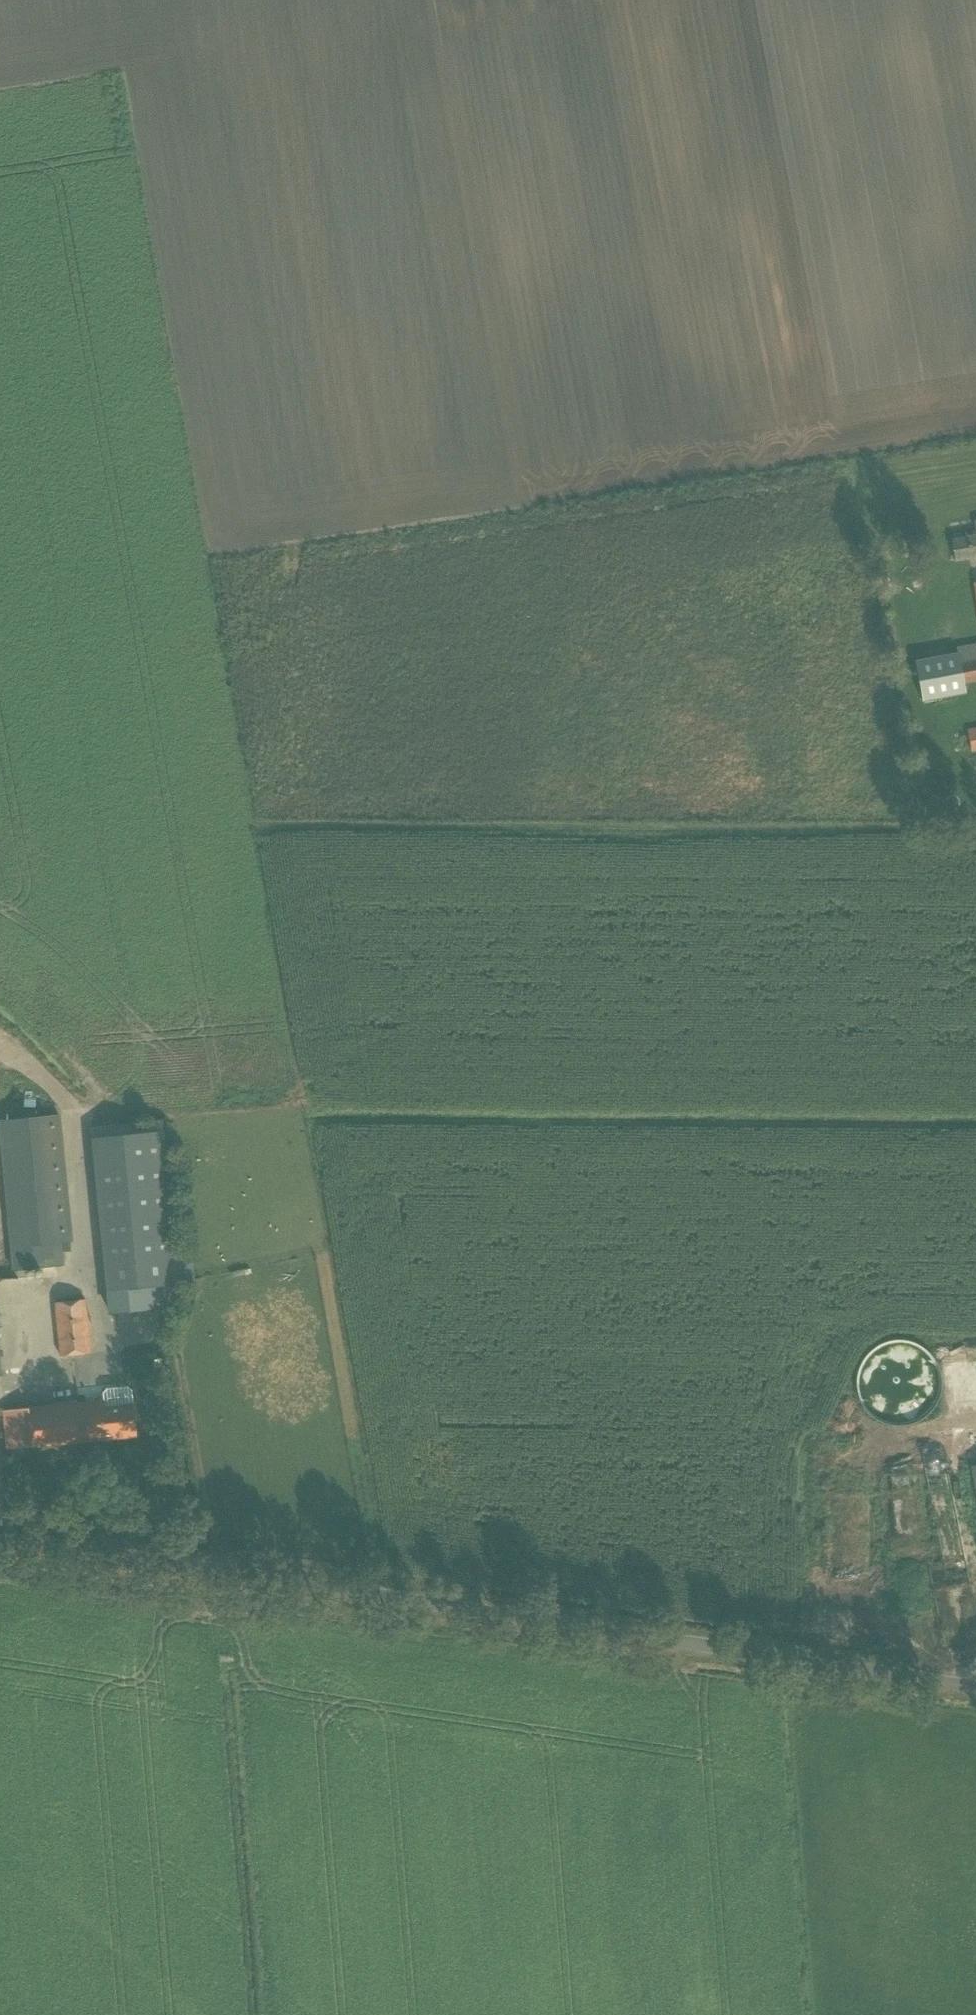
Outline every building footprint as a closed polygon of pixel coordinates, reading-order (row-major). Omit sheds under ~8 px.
[(956,562),(975,558),(975,534),(952,539),(956,562)] [(913,657),(921,699),(966,691),(965,683),(975,681),(975,652),(958,655),(957,648),(913,657)] [(971,752),(975,752),(975,728),(967,729),(971,752)] [(9,1247),(62,1242),(72,1241),(60,1115),(0,1121),(0,1150),(9,1247)] [(89,1139),(108,1315),(160,1310),(157,1286),(180,1284),(164,1131),(162,1131),(161,1119),(90,1126),(91,1139),(89,1139)] [(62,1242),(9,1247),(11,1271),(56,1267),(55,1252),(63,1251),(62,1242)] [(56,1302),(62,1356),(92,1353),(85,1299),(56,1302)] [(880,1396),(879,1422),(907,1422),(907,1406),(931,1406),(933,1346),(880,1344),(880,1364),(866,1363),(865,1395),(880,1396)] [(4,1410),(8,1449),(137,1436),(134,1404),(105,1407),(104,1400),(4,1410)]
